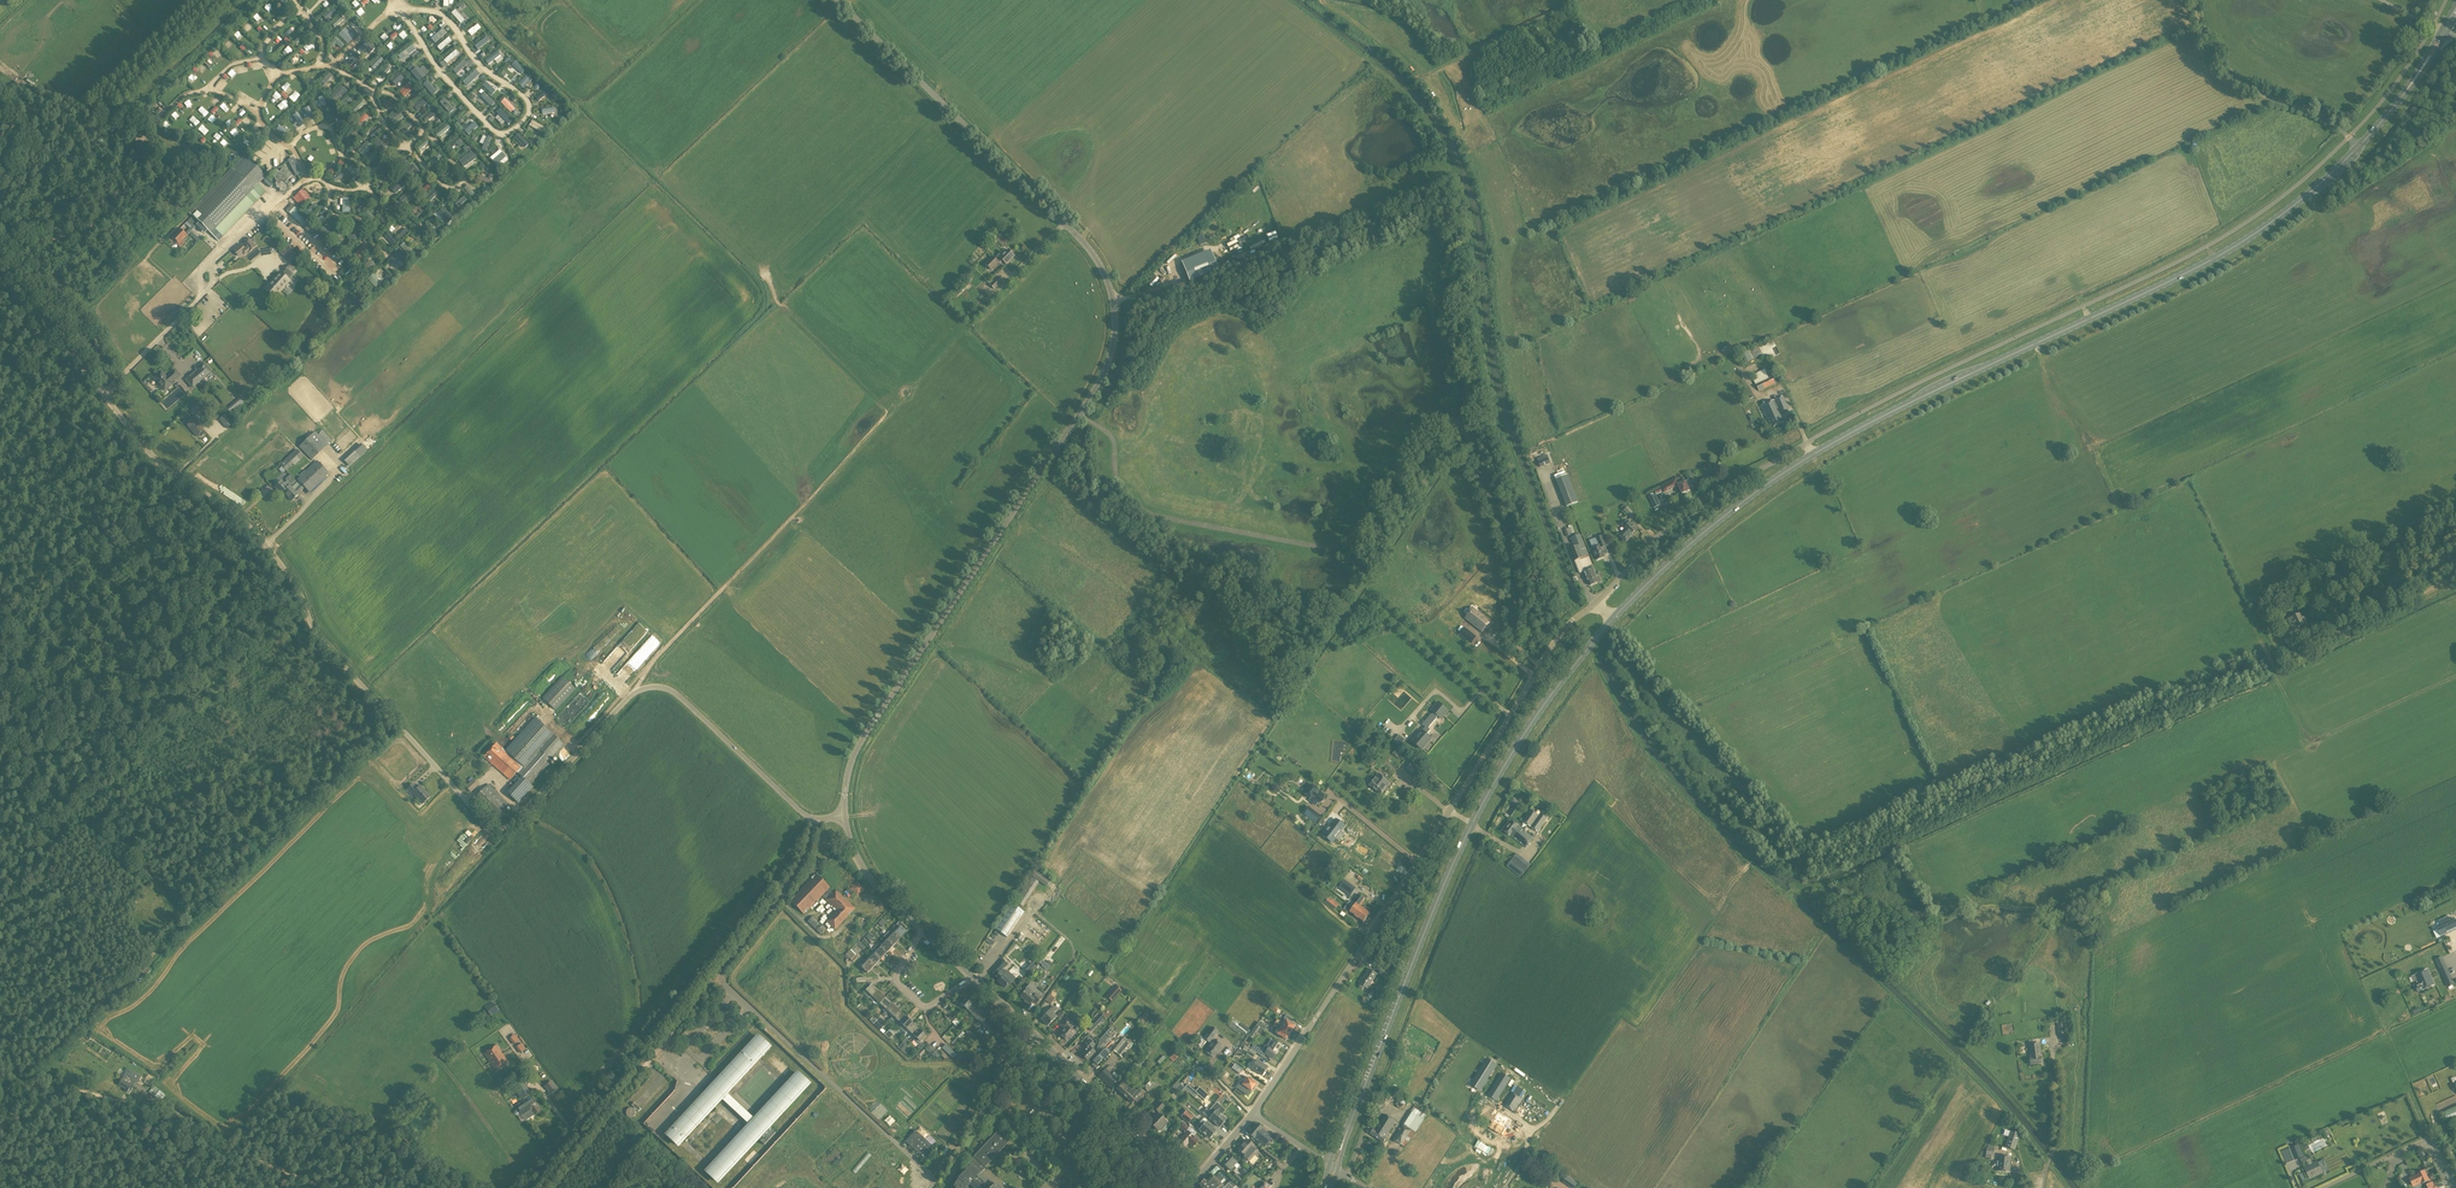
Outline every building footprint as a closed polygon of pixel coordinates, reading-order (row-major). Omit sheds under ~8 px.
[(324,19),(336,13),(334,9),(322,14),(324,19)] [(460,23),(464,20),(456,9),(451,12),(460,23)] [(334,27),(343,19),(340,15),(331,24),(334,27)] [(2417,32),(2420,27),(2406,20),(2403,25),(2417,32)] [(477,23),(467,31),(471,36),(481,28),(477,23)] [(443,27),(430,39),(434,43),(447,32),(443,27)] [(338,34),(347,42),(352,37),(343,29),(338,34)] [(336,44),(340,48),(344,45),(336,36),(329,43),(332,47),(336,44)] [(440,51),(452,41),(449,37),(437,47),(440,51)] [(487,37),(474,44),(477,49),(489,42),(487,37)] [(366,40),(358,51),(365,57),(374,47),(366,40)] [(443,68),(459,53),(456,49),(440,64),(443,68)] [(497,63),(503,59),(497,50),(484,59),(488,64),(495,60),(497,63)] [(344,64),(347,68),(357,58),(354,54),(344,64)] [(380,57),(368,67),(371,70),(383,61),(380,57)] [(380,80),(391,70),(386,66),(376,75),(380,80)] [(417,66),(410,72),(419,82),(426,76),(417,66)] [(467,86),(480,73),(476,69),(463,82),(467,86)] [(322,86),(333,75),(329,72),(319,83),(322,86)] [(389,79),(396,86),(404,79),(398,72),(389,79)] [(527,73),(518,84),(523,88),(532,77),(527,73)] [(431,96),(436,92),(428,80),(423,83),(431,96)] [(482,85),(492,94),(495,90),(485,81),(482,85)] [(404,98),(413,88),(407,82),(398,92),(404,98)] [(330,94),(329,95),(337,101),(346,90),(339,84),(333,92),(329,88),(326,91),(330,94)] [(545,88),(535,97),(538,101),(548,92),(545,88)] [(484,92),(480,96),(491,106),(495,102),(484,92)] [(346,107),(354,97),(350,93),(341,103),(346,107)] [(421,97),(412,105),(418,111),(426,103),(421,97)] [(440,101),(447,113),(452,110),(445,98),(440,101)] [(500,102),(510,113),(515,108),(505,98),(500,102)] [(360,99),(354,105),(358,109),(364,104),(360,99)] [(314,102),(319,115),(323,113),(318,100),(314,102)] [(385,109),(392,105),(389,100),(383,104),(385,109)] [(308,105),(303,107),(307,118),(312,116),(308,105)] [(508,124),(512,120),(500,108),(496,112),(508,124)] [(392,124),(403,119),(399,111),(388,116),(392,124)] [(360,124),(369,117),(365,113),(357,120),(360,124)] [(194,118),(190,123),(194,126),(198,121),(194,118)] [(461,126),(467,134),(478,127),(472,119),(461,126)] [(532,120),(529,126),(543,132),(545,126),(532,120)] [(202,123),(197,128),(203,133),(207,128),(202,123)] [(434,132),(437,137),(451,128),(447,123),(434,132)] [(402,133),(409,128),(407,124),(400,130),(402,133)] [(216,141),(221,136),(217,132),(212,137),(216,141)] [(514,137),(525,148),(529,144),(518,133),(514,137)] [(487,135),(482,149),(486,150),(491,136),(487,135)] [(457,136),(447,146),(450,149),(455,143),(458,146),(462,142),(457,136)] [(269,137),(264,141),(269,147),(274,143),(269,137)] [(428,143),(424,137),(414,145),(419,150),(428,143)] [(357,151),(363,156),(373,146),(367,140),(357,151)] [(490,156),(497,166),(507,159),(501,149),(490,156)] [(370,162),(377,154),(373,151),(366,158),(370,162)] [(463,166),(476,158),(472,151),(459,159),(463,166)] [(440,153),(428,158),(432,166),(443,161),(440,153)] [(218,241),(266,192),(258,185),(265,177),(244,156),(189,212),(193,216),(199,222),(218,241)] [(293,169),(297,167),(293,158),(289,161),(293,169)] [(343,168),(345,163),(340,159),(337,165),(343,168)] [(411,163),(404,171),(411,176),(417,169),(411,163)] [(352,164),(346,170),(354,178),(360,172),(352,164)] [(277,171),(273,172),(275,177),(275,179),(277,181),(276,184),(277,187),(279,188),(279,189),(280,191),(281,190),(283,192),(286,191),(287,188),(287,186),(288,185),(289,188),(291,188),(292,187),(291,183),(289,183),(287,181),(287,180),(292,176),(288,171),(283,169),(281,170),(280,173),(277,171)] [(334,182),(345,175),(342,171),(331,178),(334,182)] [(489,178),(481,176),(480,181),(491,184),(493,175),(489,174),(489,178)] [(400,180),(390,188),(394,193),(404,186),(400,180)] [(424,194),(431,187),(427,183),(421,191),(424,194)] [(468,184),(463,188),(471,198),(475,194),(468,184)] [(434,188),(426,198),(430,201),(438,192),(434,188)] [(301,208),(304,205),(309,200),(311,198),(303,189),(293,199),(301,208)] [(404,205),(415,196),(410,189),(398,198),(404,205)] [(466,196),(454,203),(457,207),(468,200),(466,196)] [(342,212),(350,212),(350,197),(342,197),(342,212)] [(364,201),(356,210),(359,213),(367,204),(364,201)] [(314,203),(304,211),(308,215),(317,207),(314,203)] [(410,208),(416,216),(422,211),(416,204),(410,208)] [(448,223),(454,217),(442,206),(436,212),(448,223)] [(294,207),(289,213),(292,216),(296,212),(298,211),(294,207)] [(367,210),(364,214),(371,221),(375,218),(367,210)] [(296,212),(292,216),(302,226),(306,222),(299,215),(300,213),(298,211),(296,212)] [(385,223),(388,220),(380,214),(378,218),(385,223)] [(315,221),(318,225),(325,219),(322,215),(315,221)] [(190,229),(186,233),(187,236),(199,222),(193,216),(185,224),(190,229)] [(422,227),(424,233),(429,232),(430,235),(437,233),(432,219),(423,221),(425,226),(422,227)] [(306,222),(302,226),(313,236),(317,232),(312,228),(313,227),(307,221),(306,222)] [(323,225),(320,228),(328,235),(331,232),(323,225)] [(180,229),(172,237),(178,243),(179,243),(177,245),(181,248),(185,243),(182,241),(187,236),(186,233),(181,228),(180,229)] [(400,239),(409,231),(406,228),(397,236),(400,239)] [(383,235),(389,241),(392,237),(387,231),(383,235)] [(347,234),(350,241),(356,239),(353,232),(347,234)] [(1202,234),(1196,236),(1200,244),(1205,242),(1202,234)] [(249,253),(256,246),(249,238),(241,244),(244,248),(244,249),(240,244),(233,250),(238,257),(243,253),(244,254),(248,252),(249,253)] [(355,253),(360,258),(369,248),(364,243),(355,253)] [(285,258),(293,249),(288,245),(280,254),(285,258)] [(998,262),(998,263),(1000,264),(1003,261),(1006,264),(1014,256),(1008,249),(1003,255),(1000,258),(1001,259),(998,262)] [(1242,249),(1236,251),(1235,249),(1226,253),(1229,262),(1245,255),(1242,249)] [(388,259),(394,266),(403,257),(398,251),(388,259)] [(1000,258),(1003,255),(1000,252),(994,258),(992,256),(985,264),(991,270),(998,263),(998,262),(1001,259),(1000,258)] [(1198,262),(1185,267),(1186,270),(1189,277),(1190,280),(1217,270),(1212,256),(1205,259),(1198,262)] [(369,259),(363,265),(370,271),(375,265),(369,259)] [(1156,282),(1161,274),(1165,277),(1171,269),(1165,265),(1154,280),(1156,282)] [(288,280),(295,271),(289,266),(282,274),(280,272),(265,289),(275,297),(289,281),(288,280)] [(367,278),(375,288),(382,283),(374,273),(367,278)] [(995,289),(1003,281),(998,276),(990,285),(995,289)] [(966,281),(959,288),(962,290),(968,284),(966,281)] [(1772,340),(1757,348),(1758,348),(1761,355),(1762,354),(1765,359),(1766,358),(1767,360),(1773,357),(1780,354),(1772,340)] [(196,371),(185,380),(192,389),(212,372),(203,362),(194,369),(196,371)] [(1768,387),(1773,385),(1772,385),(1781,381),(1775,368),(1770,371),(1772,377),(1756,385),(1759,391),(1768,387)] [(171,383),(180,375),(175,370),(166,377),(161,371),(153,377),(164,391),(172,384),(171,383)] [(1747,404),(1754,400),(1752,396),(1744,399),(1747,404)] [(1783,423),(1779,414),(1789,409),(1783,396),(1761,406),(1767,419),(1768,418),(1772,428),(1783,423)] [(194,417),(203,409),(197,403),(188,411),(194,417)] [(184,424),(191,418),(188,414),(181,420),(184,424)] [(225,414),(219,420),(223,424),(229,419),(225,414)] [(201,437),(204,434),(204,432),(202,430),(203,429),(192,418),(186,424),(197,436),(197,435),(199,437),(201,437)] [(311,460),(332,441),(323,431),(318,435),(315,432),(299,447),(311,460)] [(350,467),(367,451),(361,444),(343,460),(350,467)] [(294,465),(303,457),(296,449),(280,464),(286,470),(293,464),(294,465)] [(1540,468),(1551,463),(1548,457),(1538,461),(1540,468)] [(309,492),(329,474),(317,461),(297,480),(309,492)] [(1571,505),(1578,503),(1567,475),(1556,479),(1566,507),(1571,505)] [(1680,478),(1675,480),(1665,484),(1660,487),(1663,493),(1668,491),(1678,486),(1681,493),(1682,494),(1686,492),(1687,493),(1688,492),(1689,491),(1687,486),(1690,485),(1687,480),(1685,481),(1682,483),(1680,478)] [(288,487),(281,480),(274,487),(280,494),(283,491),(291,500),(298,494),(290,485),(288,487)] [(1654,508),(1660,505),(1655,495),(1649,497),(1654,508)] [(1632,519),(1636,516),(1628,507),(1624,510),(1628,515),(1632,519)] [(1633,525),(1630,521),(1629,522),(1627,520),(1622,525),(1624,527),(1624,528),(1625,529),(1619,535),(1619,536),(1626,542),(1630,538),(1633,535),(1632,534),(1637,530),(1633,526),(1633,525)] [(1569,528),(1564,530),(1566,537),(1571,535),(1571,534),(1574,533),(1572,525),(1568,526),(1569,528)] [(1597,578),(1580,535),(1571,538),(1574,547),(1570,548),(1580,574),(1585,572),(1590,585),(1601,581),(1599,577),(1597,578)] [(1596,560),(1604,556),(1599,545),(1591,549),(1596,560)] [(2277,609),(2283,606),(2277,594),(2272,596),(2277,609)] [(1474,616),(1470,613),(1466,618),(1482,631),(1489,623),(1482,617),(1482,616),(1477,612),(1474,616)] [(2300,632),(2298,627),(2306,623),(2304,617),(2302,618),(2300,614),(2288,619),(2293,629),(2287,631),(2290,636),(2300,632)] [(643,635),(647,631),(639,622),(635,626),(643,635)] [(1459,634),(1465,639),(1470,633),(1464,628),(1459,634)] [(556,710),(576,689),(563,677),(542,698),(556,710)] [(1434,708),(1432,710),(1441,718),(1443,715),(1447,710),(1438,703),(1434,708)] [(521,767),(517,772),(530,784),(565,745),(535,718),(505,751),(521,767)] [(1430,730),(1426,726),(1413,741),(1422,749),(1431,739),(1426,735),(1430,730)] [(1401,745),(1405,740),(1399,735),(1395,740),(1395,741),(1394,742),(1399,746),(1400,745),(1401,745)] [(1432,738),(1423,749),(1425,751),(1435,741),(1432,738)] [(517,772),(521,767),(505,751),(496,743),(484,756),(510,779),(517,772)] [(1415,759),(1406,769),(1420,781),(1428,770),(1415,759)] [(1387,787),(1390,783),(1379,774),(1376,777),(1376,778),(1374,780),(1373,780),(1369,785),(1381,794),(1385,789),(1384,789),(1386,786),(1387,787)] [(516,803),(531,786),(524,779),(509,796),(516,803)] [(471,792),(478,785),(473,780),(466,786),(471,792)] [(417,789),(412,784),(406,789),(413,796),(414,795),(422,804),(430,796),(425,791),(420,786),(417,789)] [(494,820),(509,806),(489,785),(474,800),(494,820)] [(1325,796),(1318,790),(1318,789),(1313,785),(1305,794),(1311,799),(1313,796),(1316,798),(1312,802),(1316,805),(1318,803),(1319,803),(1325,796)] [(1539,815),(1530,809),(1522,821),(1538,832),(1548,817),(1541,812),(1539,815)] [(1340,831),(1344,826),(1336,820),(1330,828),(1329,828),(1328,831),(1327,830),(1327,831),(1324,836),(1332,842),(1335,838),(1339,841),(1344,834),(1340,831)] [(1525,847),(1533,838),(1516,824),(1512,821),(1504,831),(1510,835),(1523,845),(1525,847)] [(1507,866),(1520,876),(1530,864),(1517,854),(1509,863),(1507,866)] [(1035,869),(1030,876),(1046,886),(1051,879),(1035,869)] [(790,901),(804,914),(822,895),(827,899),(826,900),(837,910),(827,921),(835,929),(855,909),(836,890),(832,894),(828,889),(830,887),(816,874),(790,901)] [(1030,877),(1029,878),(1014,901),(1022,907),(1039,883),(1030,877)] [(1339,888),(1351,896),(1356,888),(1344,880),(1339,888)] [(857,881),(850,889),(858,896),(865,888),(857,881)] [(1365,907),(1364,907),(1363,908),(1359,906),(1365,898),(1361,896),(1353,907),(1352,908),(1359,913),(1360,912),(1367,917),(1370,913),(1369,912),(1370,912),(1370,910),(1365,907)] [(1328,898),(1326,901),(1332,906),(1334,902),(1328,898)] [(1348,904),(1346,906),(1344,908),(1363,922),(1367,917),(1360,912),(1359,913),(1352,908),(1353,907),(1348,904)] [(1012,905),(995,929),(1007,938),(1024,913),(1012,905)] [(2451,923),(2448,916),(2439,920),(2442,927),(2438,929),(2441,936),(2441,937),(2453,931),(2455,929),(2455,920),(2451,923)] [(812,917),(807,922),(820,934),(825,929),(812,917)] [(894,930),(892,932),(899,939),(906,932),(900,926),(895,932),(894,930)] [(890,934),(892,935),(887,940),(893,946),(899,939),(892,932),(890,934)] [(853,947),(859,952),(861,950),(857,946),(858,945),(862,949),(863,950),(866,946),(861,941),(861,942),(859,940),(853,947)] [(882,945),(881,944),(879,946),(886,953),(893,946),(887,940),(882,945)] [(1058,941),(1044,959),(1050,964),(1064,946),(1058,941)] [(874,954),(880,959),(886,953),(879,946),(877,947),(879,949),(874,954)] [(845,955),(846,961),(847,961),(849,958),(853,962),(858,958),(855,955),(856,954),(857,954),(859,952),(853,947),(850,950),(849,950),(845,955)] [(866,959),(873,966),(880,959),(874,954),(872,952),(868,957),(866,959)] [(867,973),(873,966),(866,959),(864,961),(866,963),(861,967),(867,973)] [(1003,969),(1007,964),(1002,959),(990,971),(995,976),(996,976),(999,979),(998,981),(1005,988),(1009,983),(1010,984),(1014,980),(1014,979),(1015,978),(1008,972),(1009,971),(1008,970),(1006,972),(1003,969)] [(2445,964),(2439,967),(2444,977),(2449,974),(2445,964)] [(143,980),(151,971),(147,967),(140,975),(142,977),(141,978),(143,980)] [(1382,967),(1377,975),(1384,979),(1386,976),(1389,971),(1382,967)] [(1362,989),(1364,989),(1365,987),(1368,989),(1377,974),(1369,969),(1363,978),(1362,978),(1359,983),(1360,984),(1359,986),(1360,988),(1362,989)] [(2417,982),(2418,983),(2431,977),(2427,969),(2415,974),(2415,975),(2412,976),(2414,981),(2417,979),(2418,981),(2417,982)] [(2434,985),(2431,977),(2418,983),(2419,985),(2415,986),(2417,992),(2422,990),(2434,985)] [(2454,984),(2451,978),(2445,980),(2448,986),(2454,984)] [(869,997),(871,999),(878,991),(871,984),(863,993),(868,998),(869,997)] [(1111,1001),(1121,990),(1117,986),(1107,997),(1111,1001)] [(1025,1002),(1029,1005),(1036,997),(1027,989),(1020,995),(1026,1001),(1025,1002)] [(1364,1000),(1366,1002),(1373,992),(1371,990),(1366,996),(1364,1000)] [(879,1003),(885,997),(878,991),(871,999),(872,1000),(874,998),(879,1003)] [(1045,1000),(1052,1003),(1055,997),(1048,994),(1045,1000)] [(884,1012),(892,1004),(885,997),(879,1003),(885,1008),(883,1010),(884,1012)] [(964,1010),(966,1012),(973,1004),(966,998),(960,1003),(966,1008),(964,1010)] [(492,1016),(500,1010),(493,1001),(485,1008),(492,1016)] [(861,1004),(857,1009),(862,1013),(866,1009),(861,1004)] [(877,1019),(880,1022),(882,1020),(881,1019),(886,1014),(889,1012),(893,1016),(899,1010),(892,1004),(884,1012),(885,1012),(879,1018),(879,1017),(877,1019)] [(980,1011),(973,1004),(966,1012),(968,1014),(969,1012),(974,1017),(980,1011)] [(1057,1010),(1053,1006),(1050,1010),(1050,1009),(1041,1019),(1048,1026),(1057,1016),(1054,1013),(1057,1010)] [(898,1024),(906,1017),(899,1010),(893,1016),(891,1019),(896,1023),(897,1023),(898,1024)] [(987,1017),(980,1011),(974,1017),(979,1021),(978,1023),(980,1025),(987,1017)] [(1150,1016),(1146,1012),(1138,1021),(1142,1025),(1150,1016)] [(1104,1017),(1101,1014),(1087,1028),(1091,1031),(1104,1017)] [(1278,1019),(1275,1023),(1291,1033),(1296,1027),(1294,1026),(1291,1023),(1293,1020),(1286,1015),(1283,1020),(1285,1021),(1284,1023),(1278,1019)] [(907,1029),(912,1023),(906,1017),(898,1024),(900,1026),(902,1025),(903,1025),(900,1028),(904,1032),(907,1029)] [(992,1023),(987,1017),(980,1025),(981,1027),(983,1025),(987,1028),(992,1023)] [(956,1018),(952,1022),(957,1027),(961,1022),(956,1018)] [(1070,1037),(1071,1038),(1076,1032),(1071,1028),(1072,1027),(1069,1024),(1070,1023),(1066,1018),(1060,1024),(1065,1029),(1060,1034),(1067,1040),(1070,1037)] [(1233,1018),(1230,1021),(1244,1032),(1248,1034),(1250,1032),(1249,1031),(1250,1031),(1233,1018)] [(877,1019),(873,1023),(880,1030),(884,1026),(880,1022),(877,1019)] [(907,1029),(912,1034),(914,1035),(919,1030),(912,1023),(907,1029)] [(1000,1030),(992,1023),(987,1028),(991,1032),(989,1034),(991,1036),(993,1038),(1000,1030)] [(1287,1040),(1291,1033),(1275,1023),(1273,1026),(1280,1030),(1277,1033),(1287,1040)] [(1199,1046),(1200,1047),(1205,1040),(1210,1043),(1218,1032),(1211,1027),(1203,1038),(1202,1037),(1197,1044),(1199,1046)] [(1113,1032),(1109,1029),(1099,1040),(1097,1051),(1109,1037),(1113,1032)] [(919,1030),(914,1035),(921,1042),(926,1036),(919,1030)] [(1007,1037),(1000,1030),(993,1038),(1002,1046),(1006,1041),(1004,1039),(1007,1037)] [(944,1034),(942,1037),(948,1043),(951,1041),(944,1034)] [(519,1040),(515,1035),(509,1039),(514,1045),(519,1040)] [(954,1045),(960,1038),(957,1035),(951,1042),(954,1045)] [(724,1095),(769,1047),(758,1036),(717,1080),(714,1076),(704,1087),(707,1091),(666,1135),(678,1145),(722,1097),(750,1123),(706,1171),(717,1182),(757,1139),(764,1145),(775,1133),(769,1126),(808,1084),(797,1073),(753,1121),(724,1095)] [(1225,1042),(1217,1037),(1206,1051),(1213,1057),(1225,1042)] [(1081,1054),(1088,1060),(1095,1052),(1091,1048),(1095,1044),(1090,1039),(1085,1044),(1088,1047),(1081,1054)] [(1277,1052),(1281,1046),(1273,1041),(1269,1048),(1265,1045),(1262,1049),(1263,1050),(1262,1051),(1262,1052),(1265,1053),(1273,1059),(1277,1052)] [(1117,1053),(1122,1058),(1133,1045),(1131,1044),(1130,1045),(1126,1042),(1117,1053)] [(526,1049),(521,1043),(516,1047),(521,1053),(526,1049)] [(2030,1059),(2031,1064),(2042,1063),(2042,1057),(2041,1057),(2040,1053),(2040,1050),(2039,1043),(2028,1044),(2029,1050),(2030,1053),(2029,1054),(2030,1055),(2030,1059)] [(508,1063),(496,1045),(484,1054),(496,1071),(508,1063)] [(952,1060),(956,1055),(946,1045),(941,1049),(952,1060)] [(1096,1058),(1097,1060),(1092,1065),(1097,1069),(1109,1056),(1104,1050),(1099,1055),(1096,1058)] [(1171,1057),(1175,1061),(1179,1057),(1174,1053),(1171,1057)] [(998,1055),(994,1060),(999,1064),(1003,1059),(998,1055)] [(1145,1060),(1140,1056),(1126,1073),(1131,1076),(1138,1068),(1139,1068),(1145,1060)] [(1166,1058),(1163,1056),(1157,1062),(1160,1065),(1166,1058)] [(1480,1091),(1496,1065),(1486,1059),(1470,1084),(1480,1091)] [(1267,1067),(1257,1060),(1252,1068),(1262,1075),(1267,1067)] [(1235,1064),(1232,1068),(1240,1074),(1243,1069),(1235,1064)] [(1099,1076),(1110,1087),(1114,1083),(1115,1083),(1116,1082),(1115,1082),(1117,1080),(1105,1069),(1099,1076)] [(121,1079),(118,1085),(126,1089),(125,1090),(129,1093),(137,1079),(133,1077),(134,1075),(127,1071),(122,1080),(121,1079)] [(1487,1095),(1497,1101),(1510,1079),(1500,1073),(1487,1095)] [(1154,1085),(1155,1084),(1147,1077),(1140,1084),(1148,1092),(1148,1091),(1150,1093),(1156,1086),(1154,1085)] [(1250,1080),(1251,1079),(1248,1077),(1243,1084),(1242,1083),(1241,1082),(1237,1088),(1248,1095),(1251,1090),(1252,1090),(1253,1088),(1253,1087),(1255,1084),(1250,1080)] [(1116,1088),(1121,1093),(1129,1085),(1129,1084),(1130,1083),(1127,1080),(1126,1079),(1120,1086),(1119,1085),(1116,1088)] [(545,1086),(552,1094),(557,1090),(551,1082),(545,1086)] [(878,1084),(872,1090),(878,1095),(883,1089),(878,1084)] [(1181,1084),(1175,1090),(1180,1094),(1181,1092),(1185,1096),(1189,1093),(1184,1088),(1185,1087),(1181,1084)] [(1185,1087),(1184,1088),(1189,1093),(1195,1098),(1199,1094),(1204,1099),(1208,1095),(1200,1087),(1196,1092),(1187,1084),(1185,1087)] [(1126,1098),(1134,1090),(1129,1085),(1121,1093),(1126,1098)] [(1504,1105),(1515,1111),(1526,1092),(1523,1090),(1521,1093),(1515,1089),(1517,1087),(1515,1086),(1504,1105)] [(1135,1090),(1134,1090),(1126,1098),(1132,1103),(1135,1099),(1142,1092),(1137,1087),(1135,1090)] [(519,1096),(521,1099),(530,1093),(528,1090),(519,1096)] [(165,1096),(159,1091),(155,1097),(161,1102),(165,1096)] [(518,1108),(518,1109),(515,1111),(515,1113),(516,1114),(518,1115),(520,1113),(523,1116),(527,1113),(528,1114),(532,1111),(535,1115),(541,1111),(533,1099),(518,1108)] [(1165,1107),(1160,1101),(1153,1108),(1158,1113),(1165,1107)] [(1377,1101),(1374,1106),(1379,1110),(1384,1104),(1380,1101),(1379,1103),(1377,1101)] [(638,1112),(641,1109),(634,1103),(632,1106),(638,1112)] [(1217,1103),(1210,1111),(1223,1123),(1226,1120),(1225,1119),(1226,1118),(1221,1114),(1225,1110),(1217,1103)] [(1423,1110),(1415,1105),(1411,1111),(1410,1111),(1402,1123),(1416,1132),(1424,1119),(1423,1119),(1427,1113),(1423,1110)] [(2448,1123),(2455,1120),(2455,1107),(2443,1113),(2448,1123)] [(628,1117),(629,1117),(630,1117),(631,1117),(632,1117),(633,1117),(634,1117),(634,1116),(635,1116),(635,1115),(635,1114),(636,1114),(636,1113),(636,1112),(635,1112),(635,1111),(635,1110),(634,1110),(634,1109),(633,1109),(632,1108),(631,1108),(630,1108),(630,1109),(629,1109),(628,1109),(628,1110),(627,1110),(627,1111),(627,1112),(626,1113),(627,1114),(627,1115),(627,1116),(628,1116),(628,1117)] [(1221,1126),(1223,1123),(1210,1111),(1209,1111),(1208,1110),(1207,1109),(1203,1113),(1209,1118),(1210,1118),(1219,1126),(1220,1125),(1221,1126)] [(1181,1117),(1188,1124),(1193,1117),(1184,1110),(1179,1115),(1181,1117)] [(1506,1129),(1505,1128),(1510,1120),(1498,1112),(1489,1127),(1502,1135),(1506,1129)] [(1158,1131),(1160,1131),(1167,1124),(1167,1122),(1157,1113),(1149,1122),(1158,1131)] [(1387,1137),(1386,1137),(1390,1130),(1391,1131),(1395,1126),(1394,1125),(1395,1122),(1396,1121),(1385,1114),(1379,1124),(1375,1122),(1373,1126),(1375,1127),(1370,1134),(1383,1142),(1387,1137)] [(1202,1120),(1200,1122),(1213,1134),(1216,1131),(1215,1131),(1216,1130),(1206,1121),(1205,1122),(1202,1120)] [(1179,1127),(1185,1133),(1189,1128),(1183,1122),(1179,1127)] [(1210,1137),(1213,1134),(1200,1122),(1196,1126),(1209,1138),(1210,1137)] [(1265,1147),(1273,1137),(1257,1124),(1256,1125),(1257,1126),(1249,1134),(1265,1147)] [(1405,1147),(1414,1132),(1402,1124),(1392,1139),(1405,1147)] [(996,1184),(994,1186),(980,1173),(985,1168),(985,1167),(1009,1141),(1006,1138),(1009,1135),(1005,1131),(1002,1134),(998,1130),(974,1157),(970,1162),(972,1165),(959,1178),(954,1186),(957,1187),(956,1187),(967,1187),(970,1184),(973,1187),(1000,1187),(996,1184)] [(923,1158),(933,1147),(916,1131),(905,1142),(923,1158)] [(1195,1136),(1194,1135),(1193,1135),(1188,1131),(1177,1144),(1182,1149),(1188,1142),(1193,1145),(1198,1139),(1195,1136)] [(2011,1131),(2006,1147),(2014,1150),(2019,1134),(2011,1131)] [(1248,1162),(1252,1159),(1254,1155),(1256,1157),(1260,1153),(1258,1152),(1259,1151),(1254,1147),(1254,1146),(1247,1139),(1246,1140),(1243,1144),(1243,1143),(1242,1145),(1238,1149),(1238,1150),(1244,1155),(1242,1157),(1248,1162)] [(2298,1145),(2297,1145),(2290,1148),(2295,1160),(2303,1157),(2298,1145)] [(949,1148),(945,1146),(941,1155),(944,1156),(949,1148)] [(1987,1148),(1985,1158),(1990,1159),(1990,1155),(1994,1156),(1994,1149),(1988,1148),(1987,1148)] [(1276,1164),(1278,1160),(1265,1150),(1262,1154),(1276,1164)] [(855,1172),(871,1155),(867,1152),(851,1169),(855,1172)] [(1235,1169),(1235,1167),(1234,1166),(1237,1162),(1230,1156),(1222,1164),(1230,1171),(1230,1170),(1231,1171),(1233,1171),(1235,1169)] [(1997,1171),(2009,1172),(2011,1157),(1999,1156),(1997,1171)] [(2309,1159),(2307,1156),(2300,1159),(2302,1163),(2306,1161),(2308,1165),(2305,1167),(2310,1178),(2322,1173),(2322,1172),(2327,1169),(2326,1166),(2327,1166),(2325,1161),(2324,1162),(2323,1160),(2318,1163),(2317,1162),(2313,1164),(2311,1158),(2309,1159)] [(2447,1169),(2453,1184),(2455,1183),(2455,1172),(2454,1166),(2447,1169)] [(1240,1172),(1245,1176),(1249,1171),(1244,1167),(1240,1172)] [(2434,1186),(2432,1182),(2429,1184),(2428,1181),(2429,1180),(2425,1171),(2409,1178),(2413,1187),(2422,1184),(2423,1183),(2424,1187),(2421,1187),(2435,1187),(2434,1186)] [(1230,1181),(1224,1187),(1221,1184),(1225,1180),(1225,1176),(1220,1172),(1216,1172),(1213,1175),(1212,1175),(1207,1180),(1205,1178),(1199,1184),(1201,1186),(1199,1187),(1233,1187),(1236,1186),(1230,1181)] [(1012,1179),(1021,1187),(1026,1180),(1018,1173),(1012,1179)] [(1239,1184),(1243,1180),(1235,1173),(1232,1177),(1239,1184)] [(1065,1185),(1068,1181),(1063,1177),(1060,1181),(1065,1185)]
